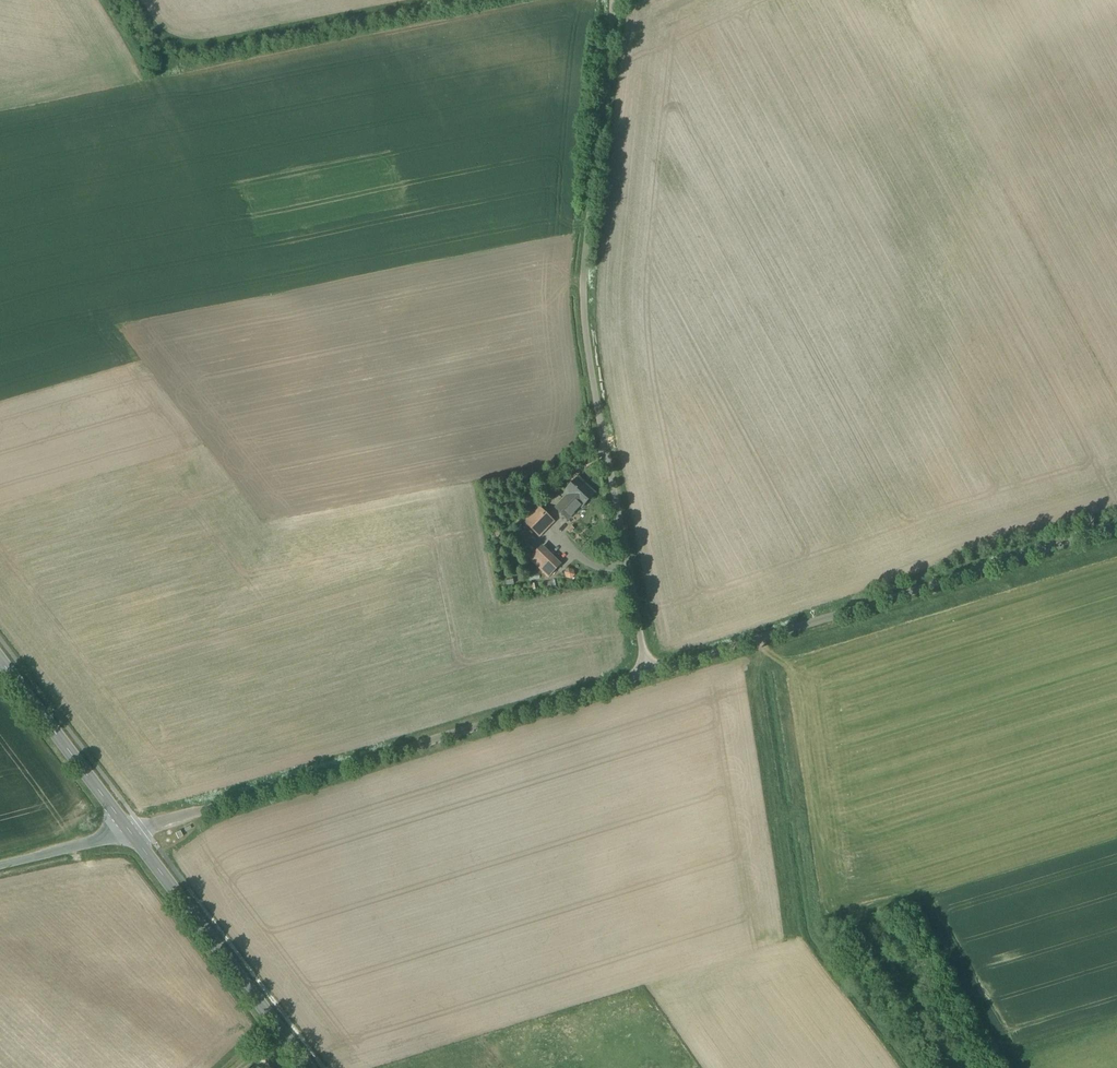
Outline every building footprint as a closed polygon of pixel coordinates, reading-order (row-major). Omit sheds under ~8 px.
[(579,478),(566,492),(569,495),(556,508),(568,520),(581,507),(582,508),(595,494),(579,478)] [(538,538),(553,524),(538,508),(523,522),(538,538)] [(562,565),(543,547),(531,559),(549,577),(562,565)]
